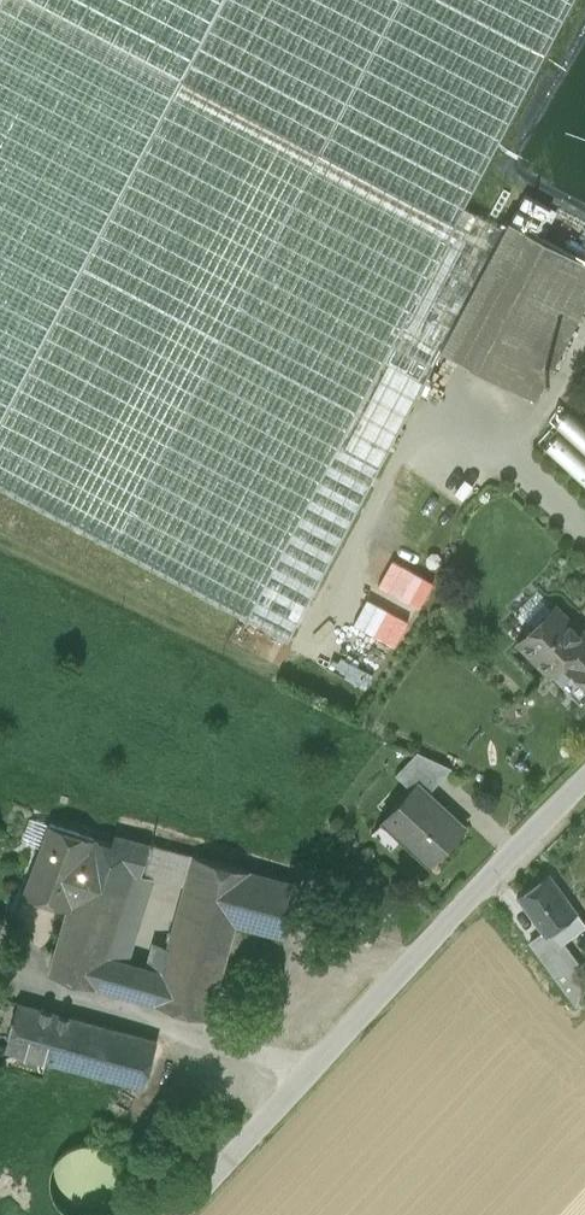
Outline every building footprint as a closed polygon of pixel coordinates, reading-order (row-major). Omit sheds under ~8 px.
[(182,77),(0,422),(0,486),(288,638),(441,348),(505,228),(464,207),(574,0),(223,0),(182,77)] [(36,0),(2,0),(0,4),(0,422),(182,77),(36,0)] [(223,0),(36,0),(182,77),(223,0)] [(523,163),(526,175),(584,206),(584,47),(523,163)] [(584,304),(584,260),(509,220),(505,228),(441,348),(536,398),(584,304)] [(538,439),(584,482),(584,423),(567,407),(538,439)] [(584,640),(584,635),(556,606),(518,643),(550,675),(564,661),(584,640)] [(564,661),(569,665),(568,666),(571,669),(584,656),(584,640),(564,661)] [(571,669),(584,684),(584,656),(571,669)] [(452,768),(417,751),(395,774),(412,790),(418,784),(428,793),(452,768)] [(412,790),(372,834),(374,836),(386,823),(390,818),(406,832),(401,838),(430,864),(465,827),(428,793),(418,784),(412,790)] [(22,840),(41,847),(49,824),(30,818),(22,840)] [(386,823),(401,838),(406,832),(390,818),(386,823)] [(94,838),(49,824),(41,847),(24,893),(71,908),(94,838)] [(50,973),(120,993),(129,962),(125,961),(106,955),(133,871),(153,877),(188,887),(197,856),(114,834),(112,843),(94,838),(71,908),(50,973)] [(250,870),(197,856),(188,887),(171,948),(155,1003),(208,1017),(235,923),(250,870)] [(300,885),(250,870),(235,923),(286,938),(300,885)] [(106,955),(125,961),(153,877),(133,871),(106,955)] [(576,913),(550,875),(519,897),(543,931),(546,935),(552,930),(576,913)] [(552,930),(561,943),(584,926),(584,925),(576,913),(552,930)] [(566,949),(561,943),(552,930),(546,935),(543,931),(532,938),(548,962),(576,1001),(583,974),(566,949)] [(153,942),(146,967),(136,998),(155,1003),(171,948),(153,942)] [(120,993),(136,998),(146,967),(129,962),(120,993)] [(6,1049),(52,1062),(65,1016),(19,1003),(6,1049)] [(156,1041),(65,1016),(52,1062),(143,1087),(156,1041)]
